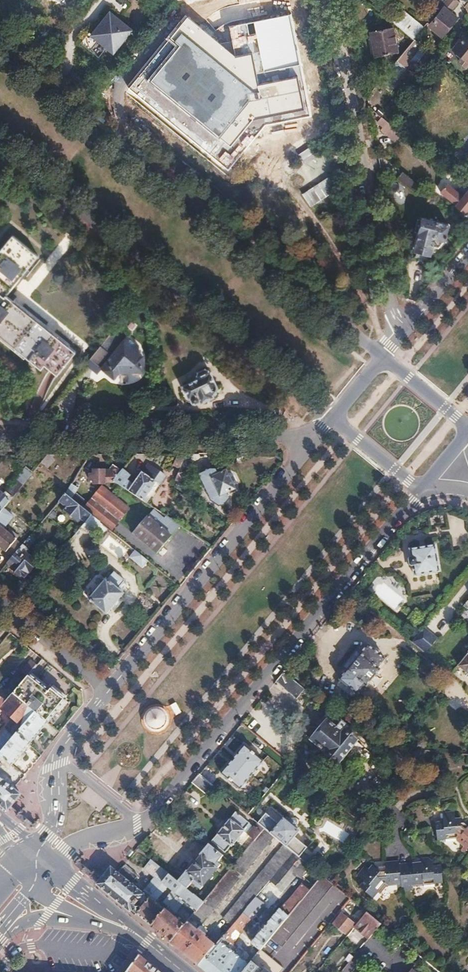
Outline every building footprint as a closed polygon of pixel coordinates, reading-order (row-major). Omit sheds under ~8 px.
[(171,5),(177,10),(182,5),(176,0),(175,0),(171,5)] [(428,8),(435,13),(445,0),(435,0),(428,8)] [(448,2),(428,25),(440,36),(454,19),(447,12),(452,5),(448,2)] [(167,10),(161,18),(168,23),(174,16),(167,10)] [(99,58),(104,51),(111,56),(132,31),(108,13),(91,34),(88,32),(80,44),(99,58)] [(292,14),(230,26),(236,56),(188,17),(129,87),(228,169),(266,125),(310,116),(292,14)] [(398,14),(392,21),(413,38),(421,30),(417,26),(415,29),(398,14)] [(393,27),(370,32),(375,56),(397,52),(393,27)] [(453,50),(467,63),(467,41),(464,37),(453,50)] [(413,38),(381,78),(389,86),(406,66),(404,65),(410,58),(418,59),(426,49),(413,38)] [(401,133),(381,116),(376,122),(382,127),(380,129),(395,141),(401,133)] [(402,172),(396,179),(413,193),(418,187),(414,184),(415,183),(402,172)] [(448,202),(464,216),(467,211),(467,189),(463,185),(455,193),(445,185),(437,194),(448,202)] [(419,233),(415,250),(429,254),(430,251),(433,252),(435,246),(439,247),(444,240),(448,225),(422,218),(418,231),(419,233)] [(42,369),(45,365),(58,375),(76,351),(7,296),(39,256),(12,235),(0,251),(0,336),(42,369)] [(91,357),(85,364),(97,375),(102,369),(104,367),(107,370),(106,372),(104,374),(112,381),(119,372),(129,372),(132,375),(138,375),(141,372),(141,357),(136,357),(136,346),(126,337),(111,355),(100,346),(91,357)] [(199,378),(183,385),(189,398),(191,397),(194,403),(199,401),(199,400),(200,399),(202,402),(213,396),(212,394),(215,393),(217,386),(210,372),(209,373),(208,370),(205,368),(199,371),(197,375),(199,378)] [(45,456),(40,462),(47,468),(52,461),(45,456)] [(177,456),(173,466),(178,469),(183,458),(177,456)] [(184,459),(175,480),(184,484),(193,463),(184,459)] [(91,473),(87,473),(87,479),(91,479),(92,483),(101,483),(103,483),(103,482),(116,482),(113,480),(122,470),(113,462),(107,469),(91,470),(91,473)] [(9,501),(10,500),(31,473),(24,467),(1,496),(0,496),(0,512),(9,501)] [(122,470),(113,480),(116,482),(143,500),(156,482),(159,484),(165,476),(154,468),(148,477),(141,472),(133,484),(124,478),(127,474),(122,469),(122,470)] [(226,470),(210,477),(220,497),(235,490),(226,470)] [(72,483),(66,494),(72,499),(78,487),(72,483)] [(99,486),(90,498),(96,503),(90,511),(119,534),(124,527),(128,529),(130,527),(127,524),(130,520),(124,514),(129,506),(99,486)] [(66,494),(59,501),(67,507),(64,511),(77,522),(81,518),(85,522),(91,514),(83,508),(82,507),(72,499),(66,494)] [(12,558),(22,545),(15,539),(18,536),(9,529),(12,525),(8,522),(18,510),(9,501),(0,512),(0,548),(12,558)] [(147,516),(133,533),(157,553),(177,529),(154,510),(148,517),(147,516)] [(85,522),(82,526),(93,535),(99,527),(102,523),(91,514),(85,522)] [(102,523),(99,527),(106,533),(110,529),(102,523)] [(30,537),(25,542),(29,545),(33,540),(30,537)] [(12,558),(7,564),(20,575),(21,574),(24,577),(36,562),(25,553),(28,549),(23,545),(22,545),(12,558)] [(410,557),(408,558),(409,565),(410,566),(412,566),(414,576),(438,571),(434,545),(409,549),(410,557)] [(136,551),(130,558),(143,568),(148,561),(136,551)] [(106,580),(89,599),(106,614),(123,594),(116,589),(123,581),(113,572),(106,580)] [(398,610),(406,599),(375,579),(368,591),(398,610)] [(420,630),(411,641),(425,652),(433,642),(420,630)] [(347,670),(339,679),(340,680),(355,692),(356,693),(364,684),(366,686),(380,669),(378,667),(385,658),(368,644),(360,653),(360,652),(346,669),(347,670)] [(458,664),(467,672),(467,652),(458,664)] [(30,659),(20,671),(27,676),(29,674),(36,664),(30,659)] [(283,671),(275,681),(296,698),(304,688),(283,671)] [(27,676),(12,693),(35,712),(47,722),(66,699),(49,685),(47,688),(29,674),(27,676)] [(340,680),(337,684),(351,696),(355,692),(340,680)] [(17,733),(35,712),(12,693),(6,702),(0,708),(15,720),(0,737),(0,753),(17,733)] [(328,699),(323,704),(329,709),(334,703),(328,699)] [(159,705),(144,716),(157,733),(171,722),(159,705)] [(35,712),(17,733),(29,743),(47,722),(35,712)] [(310,725),(306,730),(306,735),(311,739),(338,762),(356,741),(355,740),(348,734),(353,729),(335,714),(333,713),(319,730),(314,725),(310,725)] [(353,729),(348,734),(355,740),(359,734),(353,729)] [(0,753),(0,754),(12,764),(28,744),(29,743),(17,733),(0,753)] [(226,763),(220,771),(238,787),(262,759),(244,744),(227,764),(226,763)] [(7,769),(12,764),(0,754),(0,763),(7,769)] [(198,774),(191,782),(204,792),(210,784),(198,774)] [(6,811),(10,807),(20,794),(13,788),(0,778),(0,806),(6,811)] [(260,808),(251,819),(257,823),(266,813),(260,808)] [(217,833),(211,841),(224,852),(230,845),(231,846),(244,831),(243,830),(249,823),(235,811),(229,819),(230,820),(218,834),(217,833)] [(266,813),(257,823),(263,829),(274,837),(283,845),(293,853),(298,857),(301,853),(306,847),(294,836),(299,830),(283,817),(278,823),(266,813)] [(433,823),(435,841),(443,840),(443,844),(453,843),(464,852),(467,848),(467,829),(467,830),(462,825),(460,827),(458,826),(458,818),(453,818),(452,814),(441,815),(442,823),(433,823)] [(257,823),(247,835),(251,839),(250,840),(252,842),(263,829),(257,823)] [(195,912),(191,917),(200,925),(201,926),(274,837),(263,829),(252,842),(233,865),(212,891),(203,903),(195,912)] [(186,871),(177,881),(184,887),(186,889),(192,882),(200,889),(203,885),(202,884),(208,877),(211,880),(213,876),(211,874),(216,868),(219,871),(221,868),(219,866),(221,863),(218,860),(222,856),(208,844),(199,855),(200,856),(187,871),(186,871)] [(283,845),(224,918),(232,926),(256,898),(293,853),(283,845)] [(293,853),(256,898),(261,902),(264,899),(271,904),(296,872),(301,876),(309,866),(298,857),(293,853)] [(301,853),(298,857),(309,866),(312,868),(315,865),(301,853)] [(365,866),(357,875),(364,881),(359,887),(372,898),(378,892),(380,894),(388,885),(395,885),(396,889),(402,889),(402,890),(413,888),(412,884),(423,884),(423,886),(435,885),(435,882),(443,882),(441,864),(432,864),(432,861),(428,857),(420,858),(421,864),(414,865),(413,862),(400,863),(399,860),(384,861),(385,865),(376,865),(375,867),(373,866),(370,870),(365,866)] [(110,868),(96,885),(104,891),(130,912),(132,911),(136,915),(163,882),(169,874),(150,858),(142,868),(153,878),(141,893),(130,884),(137,875),(124,864),(117,873),(110,868)] [(169,874),(163,882),(167,886),(173,890),(178,894),(184,887),(177,881),(169,874)] [(279,910),(253,942),(253,945),(259,951),(260,950),(271,937),(317,880),(309,874),(280,911),(279,910)] [(317,880),(271,937),(281,945),(331,884),(330,883),(321,876),(317,880)] [(163,882),(136,915),(151,927),(165,910),(177,895),(178,894),(173,890),(160,906),(155,901),(167,886),(163,882)] [(178,894),(177,895),(184,901),(189,905),(188,906),(195,912),(203,903),(197,898),(186,889),(184,887),(178,894)] [(207,887),(197,898),(203,903),(212,891),(207,887)] [(177,895),(165,910),(172,917),(184,901),(177,895)] [(199,966),(207,971),(242,971),(248,965),(240,959),(242,957),(242,954),(237,950),(235,950),(233,953),(226,947),(249,920),(247,917),(251,912),(256,916),(258,911),(263,904),(261,902),(256,898),(232,926),(215,947),(199,966)] [(165,910),(151,927),(171,943),(184,926),(176,920),(178,918),(176,916),(174,918),(172,917),(165,910)] [(361,920),(354,927),(369,939),(381,925),(367,913),(361,920)] [(341,914),(333,924),(345,934),(353,924),(341,914)] [(191,917),(187,922),(195,930),(197,928),(200,925),(191,917)] [(184,926),(171,943),(191,959),(207,940),(209,937),(209,935),(204,935),(197,928),(195,930),(187,922),(184,926)] [(352,930),(347,936),(358,947),(364,942),(352,930)] [(207,940),(191,959),(199,966),(215,947),(207,940)] [(242,971),(280,971),(283,969),(260,950),(259,951),(248,965),(242,971)] [(127,971),(158,971),(138,956),(127,971)]
